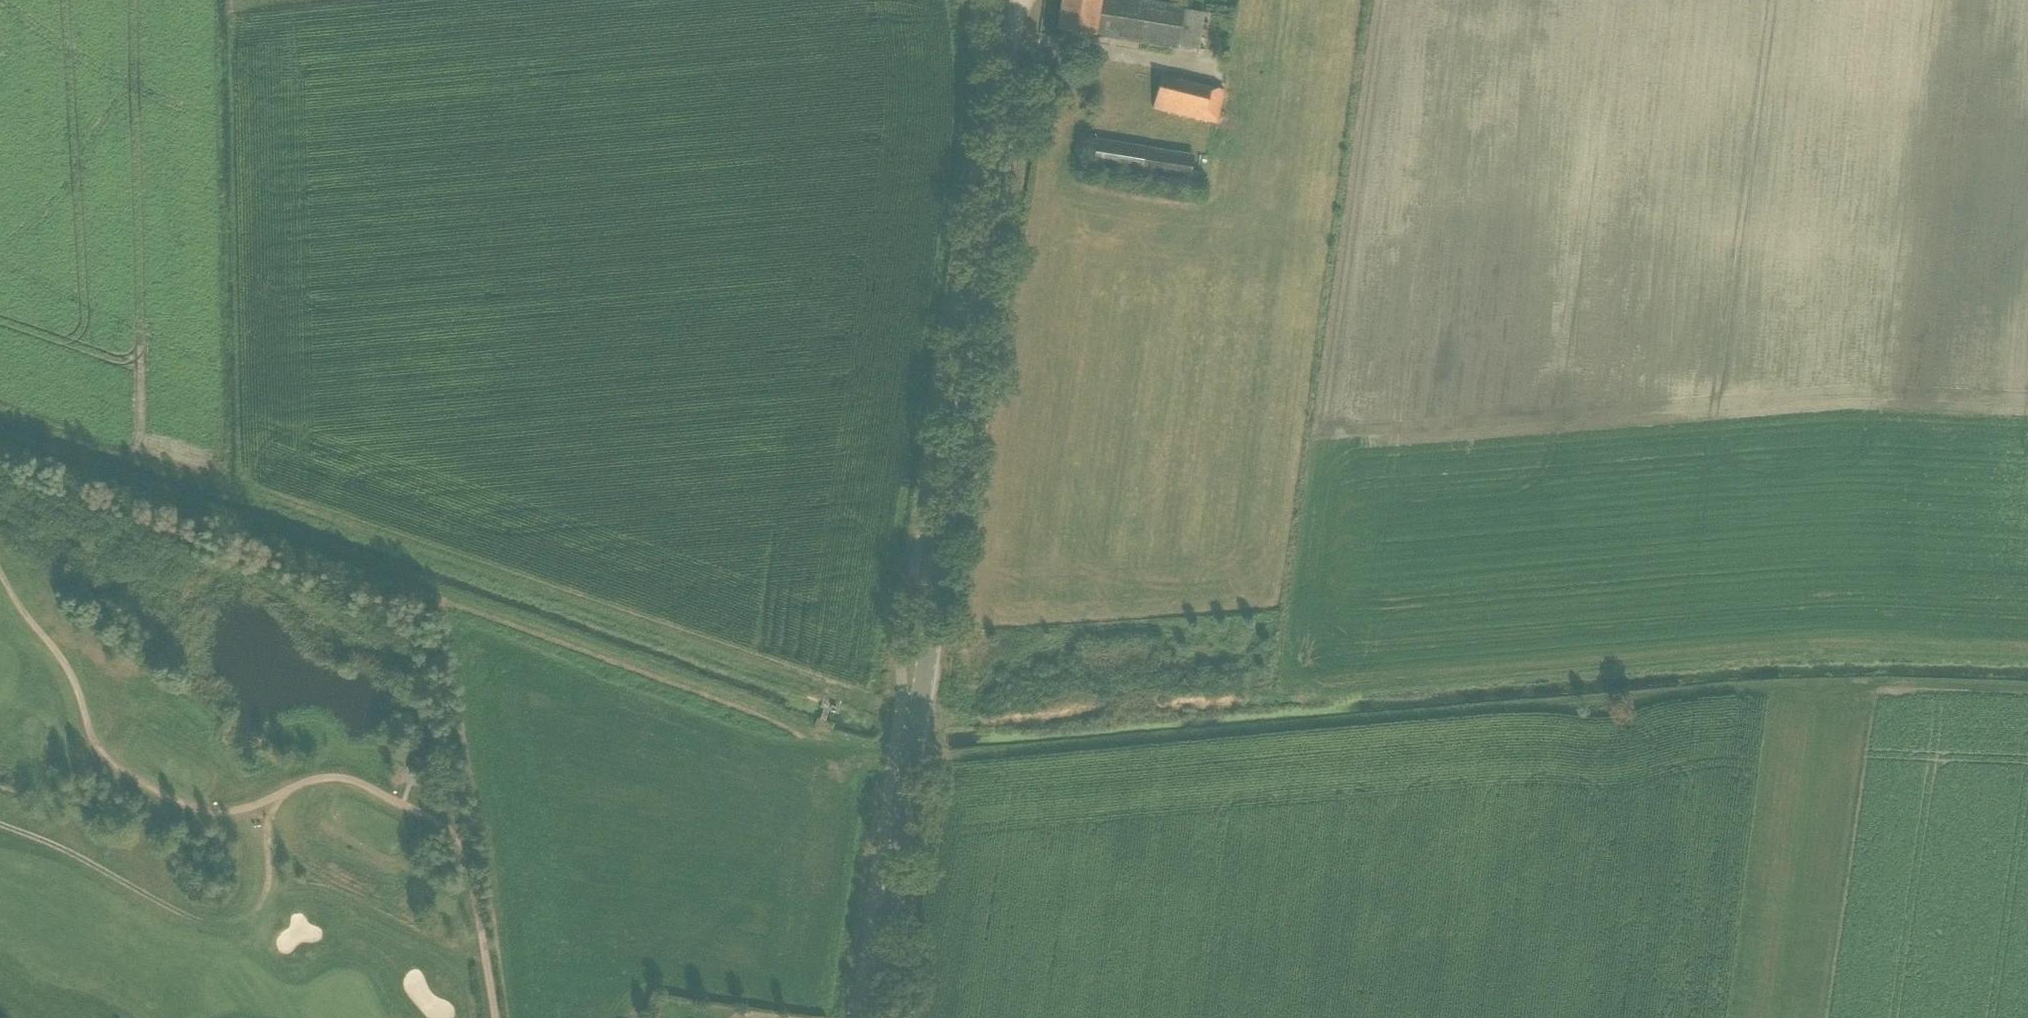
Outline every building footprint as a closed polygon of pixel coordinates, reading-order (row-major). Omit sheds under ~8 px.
[(1058,30),(1077,33),(1178,49),(1184,9),(1185,7),(1139,0),(1062,0),(1058,30)] [(1153,108),(1219,120),(1225,92),(1162,76),(1153,108)] [(1189,180),(1190,179),(1193,156),(1147,149),(1097,141),(1093,165),(1143,173),(1189,180)]
